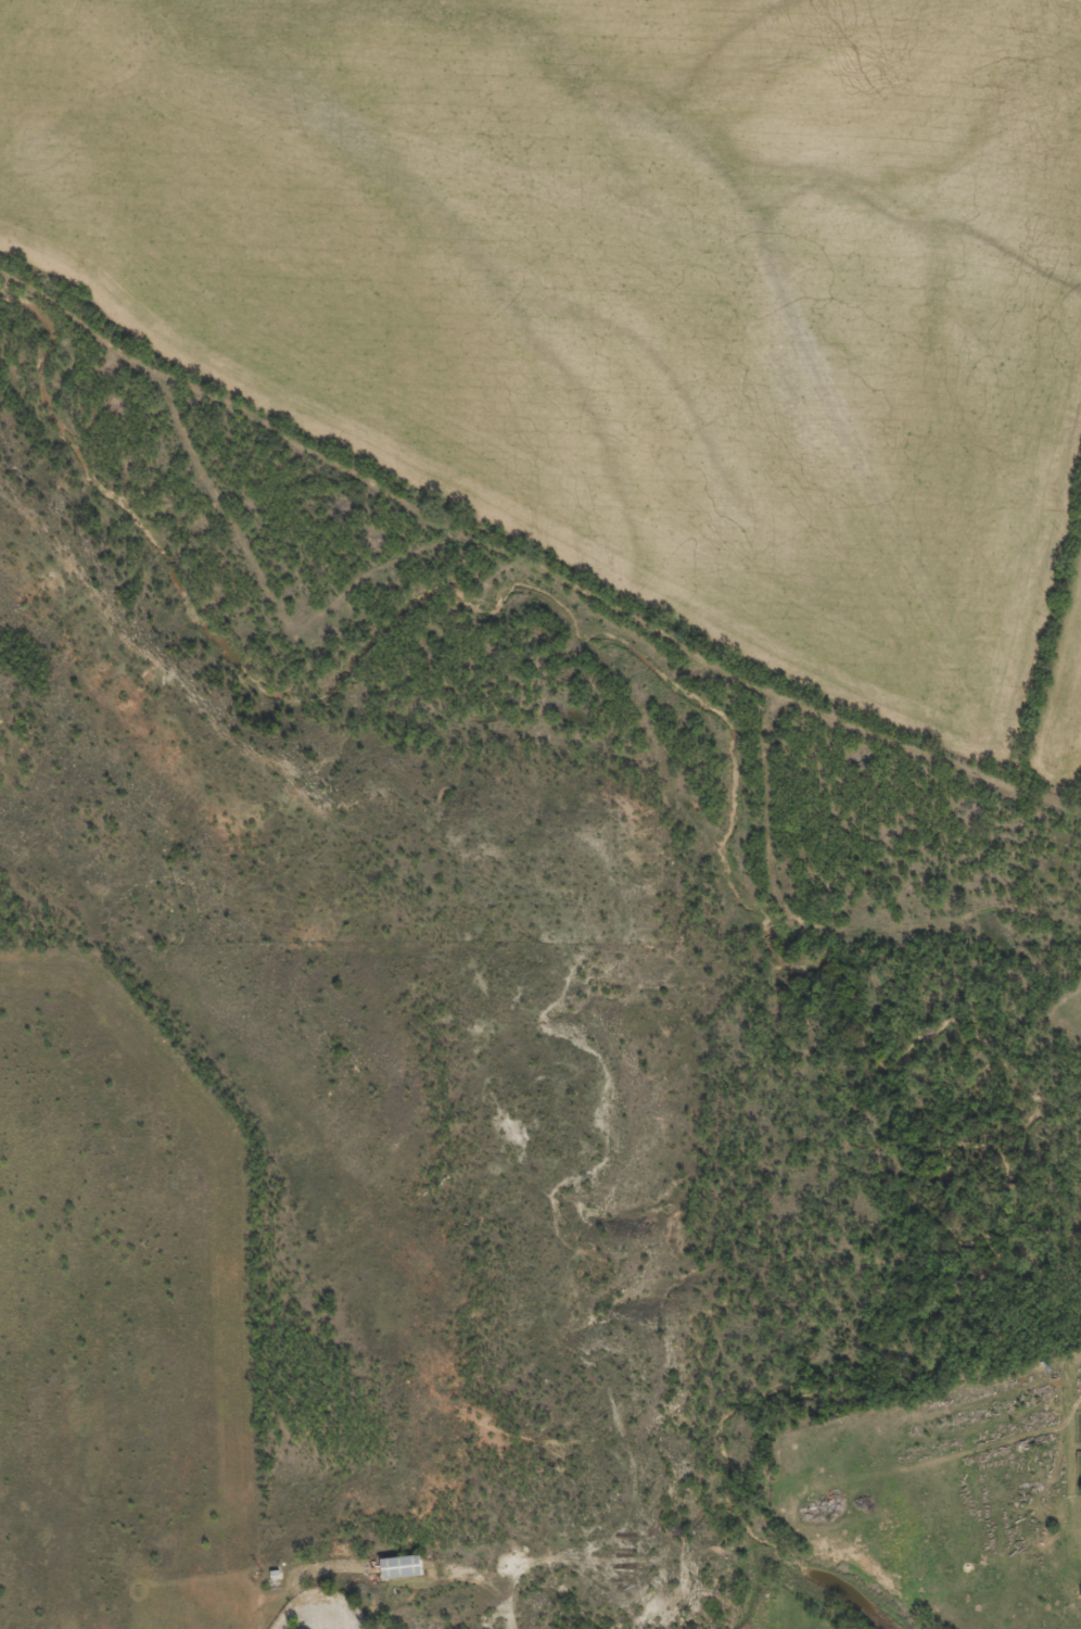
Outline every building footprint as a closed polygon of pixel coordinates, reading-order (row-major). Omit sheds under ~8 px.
[(383,1579),(423,1574),(421,1553),(381,1558),(383,1579)]
